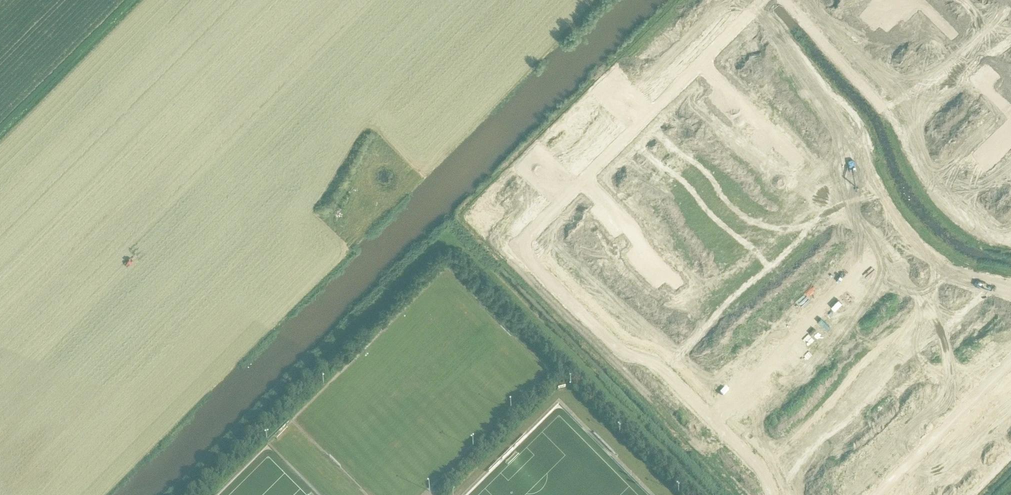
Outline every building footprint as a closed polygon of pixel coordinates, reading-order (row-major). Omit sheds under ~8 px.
[(752,50),(744,58),(757,71),(778,49),(765,36),(759,42),(758,41),(751,49),(752,50)] [(652,51),(645,58),(658,71),(665,64),(664,63),(661,61),(658,58),(656,55),(653,52),(652,51)] [(645,58),(639,64),(652,77),(658,71),(645,58)] [(639,64),(632,70),(646,83),(652,77),(639,64)] [(632,70),(626,77),(639,90),(646,83),(632,70)] [(735,71),(728,78),(733,84),(740,77),(735,71)] [(682,118),(667,133),(674,140),(689,124),(682,118)] [(932,119),(923,128),(927,132),(925,134),(935,144),(938,142),(943,146),(951,138),(932,119)] [(689,124),(674,140),(680,146),(695,131),(689,124)] [(792,124),(785,131),(789,135),(796,128),(792,124)] [(695,131),(680,146),(687,152),(689,150),(702,137),(695,131)] [(702,137),(689,150),(695,156),(710,141),(704,135),(702,137)] [(710,141),(695,156),(702,163),(717,148),(710,141)] [(717,148),(702,163),(709,170),(724,155),(717,148)] [(755,153),(748,161),(754,167),(762,160),(755,153)] [(1002,157),(997,162),(1005,170),(1010,165),(1002,157)] [(762,160),(754,167),(761,174),(769,167),(762,160)] [(810,166),(802,173),(806,178),(814,170),(810,166)] [(953,168),(949,172),(956,179),(960,175),(953,168)] [(1002,191),(1010,200),(1010,181),(1002,191)] [(993,196),(979,211),(987,219),(989,217),(995,222),(995,221),(1001,227),(1010,217),(1005,211),(1006,209),(993,196)] [(837,260),(832,265),(839,272),(844,267),(837,260)] [(881,287),(876,292),(880,296),(885,291),(881,287)] [(876,292),(871,297),(875,301),(880,296),(876,292)] [(838,308),(834,313),(840,318),(844,314),(838,308)] [(709,331),(702,338),(716,352),(722,345),(709,331)] [(702,338),(696,345),(709,358),(716,352),(702,338)] [(696,345),(689,351),(703,364),(709,358),(696,345)] [(999,348),(994,353),(1001,360),(1006,355),(999,348)] [(689,351),(683,358),(697,371),(703,364),(689,351)] [(928,351),(921,358),(934,371),(941,364),(928,351)] [(921,358),(914,364),(928,378),(934,371),(921,358)] [(914,364),(908,371),(921,384),(928,378),(914,364)] [(829,369),(822,376),(835,390),(842,383),(829,369)] [(908,371),(901,377),(915,391),(921,384),(908,371)] [(822,376),(815,383),(829,396),(835,390),(822,376)] [(901,377),(894,384),(908,398),(915,391),(901,377)] [(815,383),(808,389),(822,403),(829,396),(815,383)] [(808,389),(802,395),(816,409),(822,403),(808,389)] [(802,395),(795,402),(809,416),(816,409),(802,395)] [(958,428),(954,431),(959,436),(963,433),(958,428)] [(954,431),(951,435),(956,439),(959,436),(954,431)] [(988,442),(976,453),(990,468),(1002,456),(988,442)] [(976,453),(965,464),(979,479),(990,468),(976,453)]
